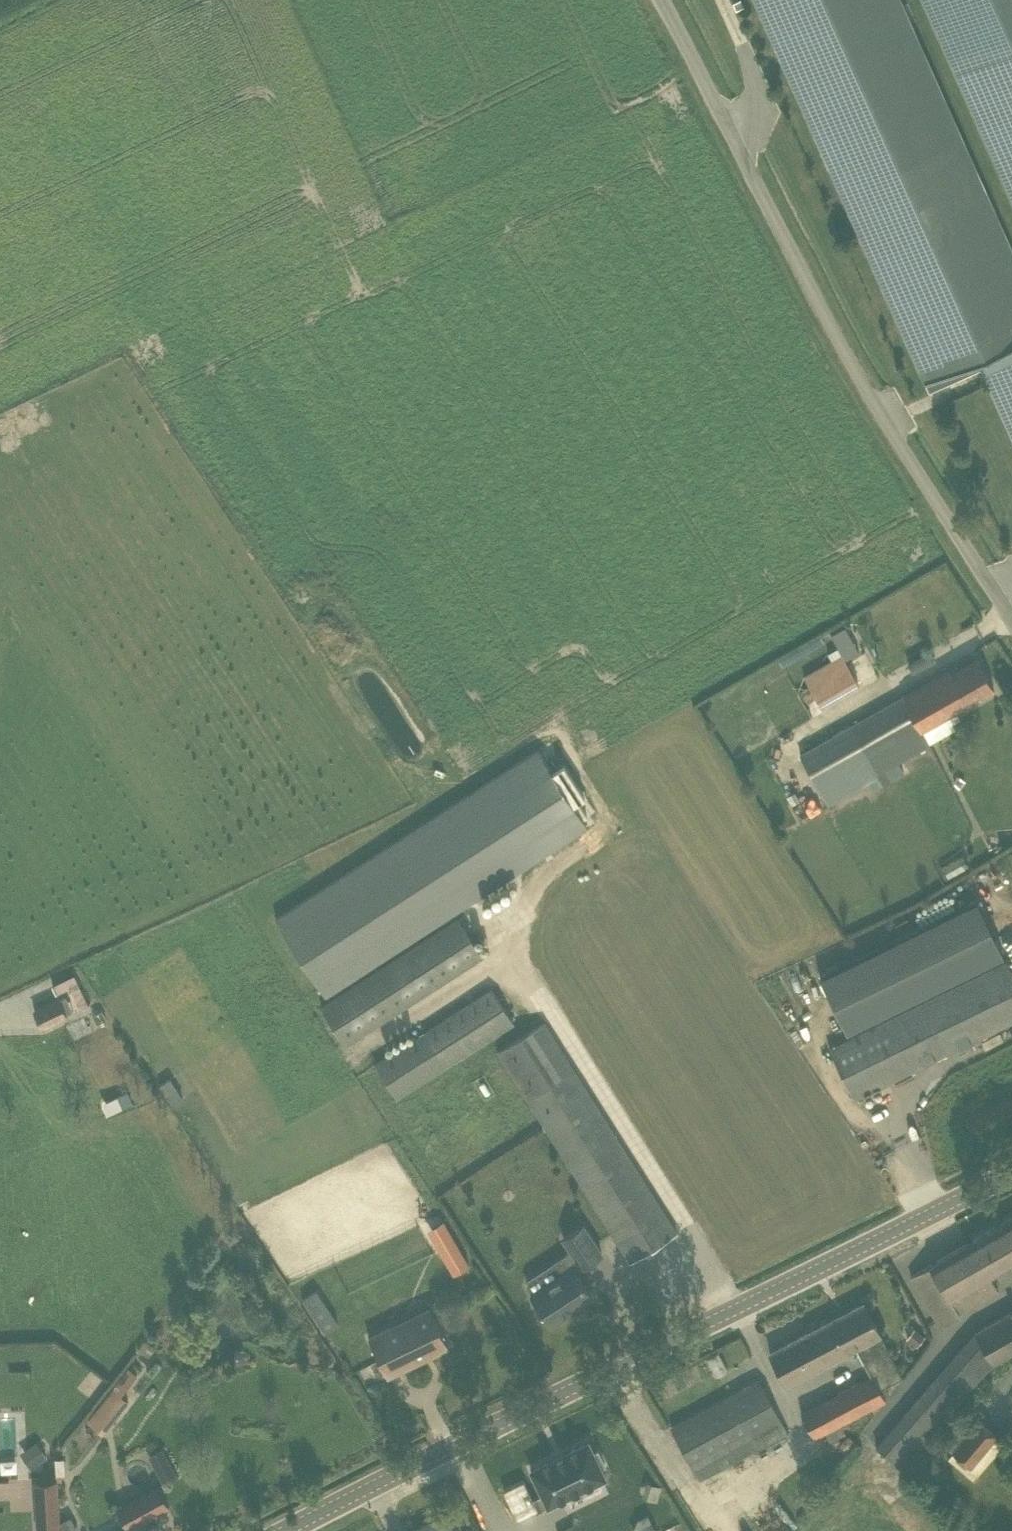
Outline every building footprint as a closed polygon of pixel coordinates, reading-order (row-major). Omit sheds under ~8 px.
[(732,1),(736,9),(744,6),(742,0),(734,0),(732,1)] [(981,366),(1011,352),(1011,248),(901,0),(755,0),(929,390),(981,366)] [(1011,199),(1011,0),(923,0),(1011,199)] [(981,366),(1011,437),(1011,352),(981,366)] [(844,625),(831,633),(836,642),(849,634),(844,625)] [(822,697),(860,679),(848,653),(809,671),(822,697)] [(977,658),(959,668),(957,664),(800,753),(829,803),(879,775),(877,771),(929,742),(921,728),(994,687),(977,658)] [(863,678),(873,678),(872,661),(862,662),(863,678)] [(586,795),(565,762),(552,770),(538,748),(276,917),(326,994),(588,825),(573,803),(586,795)] [(820,976),(847,1030),(1003,953),(977,899),(820,976)] [(347,1044),(482,957),(458,919),(323,1007),(347,1044)] [(829,1047),(854,1097),(1011,1019),(1011,971),(1006,959),(870,1026),(829,1047)] [(398,1097),(514,1023),(492,989),(376,1064),(398,1097)] [(44,1026),(70,1013),(61,997),(36,1009),(44,1026)] [(630,1261),(677,1231),(544,1022),(497,1051),(630,1261)] [(106,1099),(111,1111),(133,1102),(128,1091),(106,1099)] [(940,1325),(960,1313),(959,1311),(998,1288),(990,1275),(1011,1262),(1011,1216),(911,1275),(940,1325)] [(444,1218),(427,1228),(451,1271),(468,1261),(444,1218)] [(532,1293),(551,1323),(568,1312),(567,1310),(592,1294),(574,1267),(581,1263),(583,1265),(602,1253),(583,1224),(564,1237),(572,1249),(553,1261),(562,1274),(532,1293)] [(880,1388),(902,1376),(863,1302),(770,1351),(787,1384),(855,1348),(870,1376),(801,1412),(814,1436),(885,1398),(880,1388)] [(326,1304),(313,1313),(325,1332),(339,1323),(326,1304)] [(369,1336),(388,1375),(449,1346),(430,1306),(369,1336)] [(976,1332),(975,1329),(876,1445),(902,1467),(993,1361),(1011,1350),(1011,1310),(976,1332)] [(925,1334),(915,1326),(907,1337),(917,1345),(925,1334)] [(758,1452),(789,1435),(759,1379),(672,1426),(700,1479),(756,1449),(758,1452)] [(113,1388),(87,1421),(102,1433),(129,1400),(126,1398),(122,1394),(113,1388)] [(971,1467),(998,1434),(978,1418),(951,1450),(971,1467)] [(47,1455),(37,1440),(21,1451),(30,1466),(47,1455)] [(542,1493),(532,1497),(538,1509),(603,1477),(598,1466),(602,1464),(595,1450),(591,1452),(586,1441),(530,1468),(542,1493)] [(150,1452),(164,1482),(179,1474),(165,1445),(150,1452)] [(36,1530),(60,1530),(57,1479),(34,1480),(36,1530)] [(522,1479),(500,1490),(515,1521),(538,1509),(532,1497),(531,1498),(522,1479)] [(169,1505),(166,1501),(162,1493),(157,1483),(134,1495),(147,1518),(169,1505)] [(660,1485),(651,1483),(647,1495),(656,1498),(660,1485)] [(447,1513),(410,1530),(455,1530),(447,1513)] [(652,1522),(634,1530),(656,1530),(652,1522)]
